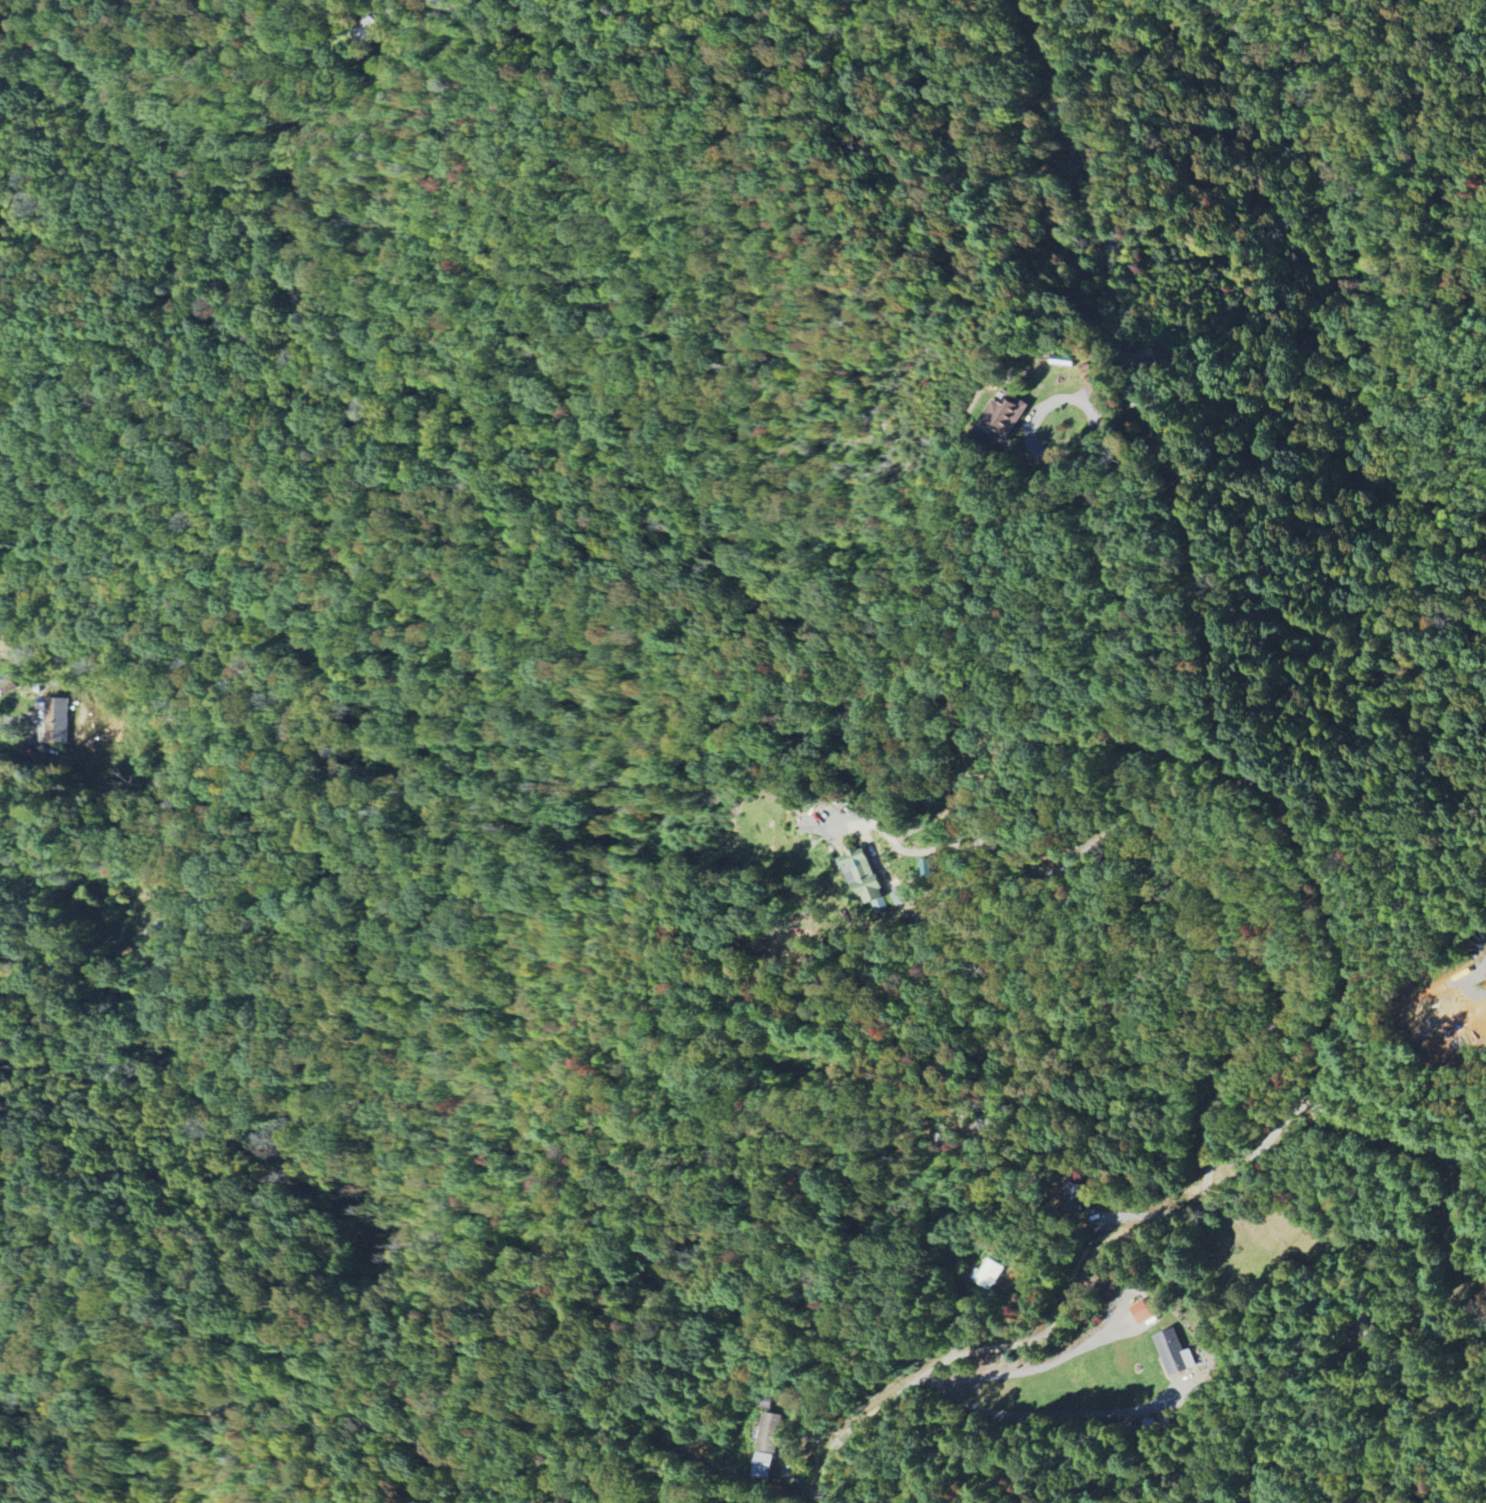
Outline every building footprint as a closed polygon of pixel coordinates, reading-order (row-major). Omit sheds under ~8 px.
[(1007,438),(1028,405),(1006,390),(999,402),(992,398),(978,420),(1007,438)] [(1002,446),(1005,438),(998,435),(999,433),(978,423),(973,433),(1002,446)] [(66,743),(67,705),(74,705),(74,698),(54,698),(54,703),(41,703),(41,743),(66,743)] [(853,899),(862,896),(865,904),(882,898),(865,847),(839,856),(853,899)] [(923,860),(924,877),(935,877),(934,860),(923,860)] [(892,895),(898,907),(908,902),(902,889),(892,895)] [(973,1276),(979,1267),(984,1270),(991,1257),(1006,1266),(992,1289),(977,1280),(977,1279),(973,1276)] [(1144,1298),(1155,1315),(1141,1324),(1136,1316),(1136,1317),(1134,1314),(1135,1313),(1132,1309),(1131,1309),(1130,1308),(1144,1298)] [(1168,1377),(1195,1366),(1188,1348),(1182,1350),(1173,1327),(1152,1336),(1168,1377)] [(775,1453),(780,1414),(762,1412),(757,1451),(775,1453)] [(752,1477),(768,1479),(771,1454),(755,1452),(752,1477)]
